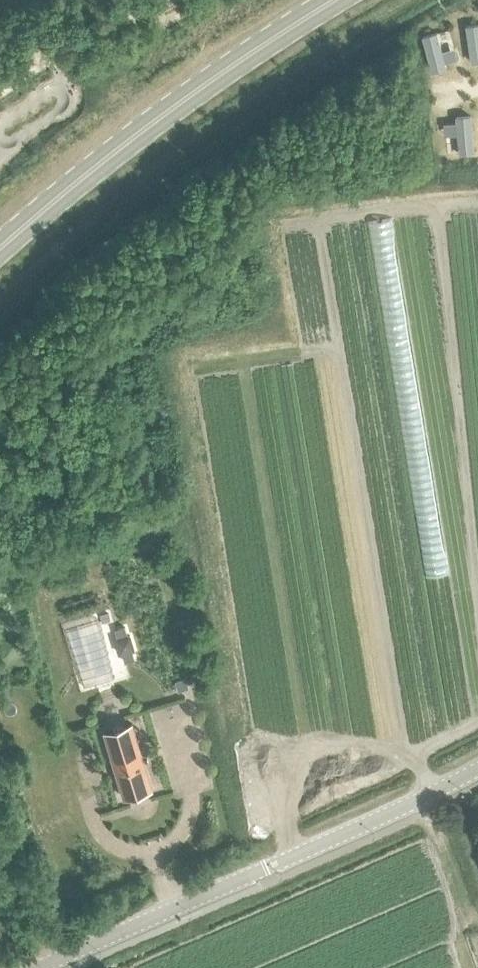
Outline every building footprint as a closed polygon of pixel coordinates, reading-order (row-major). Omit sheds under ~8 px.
[(467,61),(477,59),(477,20),(462,22),(467,61)] [(416,35),(428,72),(449,65),(436,28),(416,35)] [(453,112),(456,152),(474,151),(472,111),(453,112)] [(119,638),(116,639),(121,654),(124,653),(127,662),(136,659),(134,650),(137,650),(132,634),(129,635),(127,626),(117,629),(119,638)] [(186,677),(176,680),(179,690),(189,687),(186,677)] [(124,795),(151,787),(132,724),(105,732),(124,795)]
